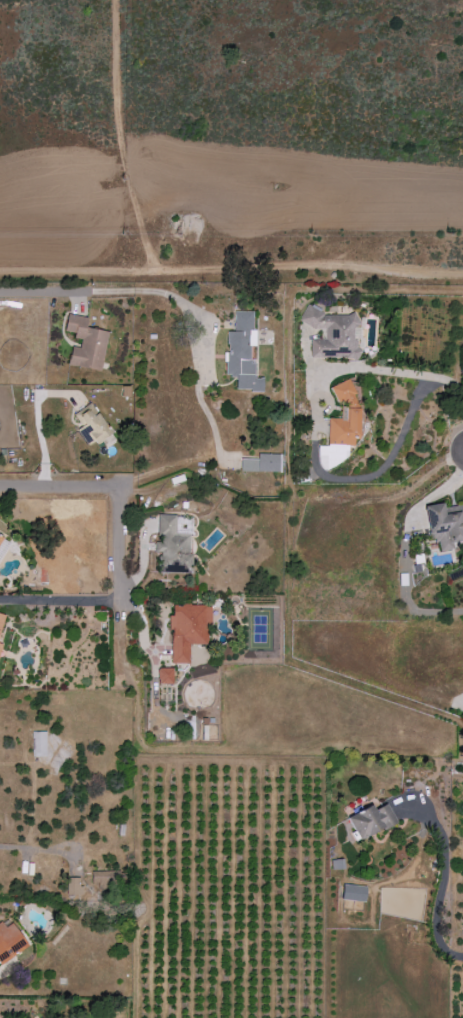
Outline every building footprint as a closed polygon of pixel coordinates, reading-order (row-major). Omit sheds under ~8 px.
[(254,311),(234,311),(235,331),(228,332),(228,353),(224,353),(225,377),(235,376),(236,391),(264,391),(264,378),(255,378),(254,360),(250,360),(250,346),(255,346),(254,311)] [(311,358),(359,358),(359,349),(358,349),(358,313),(304,312),(303,326),(322,326),(322,339),(311,339),(311,358)] [(108,331),(86,328),(88,317),(66,314),(63,331),(75,333),(74,338),(80,339),(79,347),(71,346),(68,365),(101,371),(108,331)] [(328,418),(328,446),(319,446),(318,458),(323,470),(347,460),(348,445),(359,441),(359,408),(357,404),(357,399),(349,380),(331,387),(337,403),(341,403),(341,418),(328,418)] [(78,429),(88,447),(110,435),(93,402),(74,412),(82,428),(78,429)] [(240,459),(240,471),(279,472),(280,454),(258,453),(258,459),(240,459)] [(431,542),(438,541),(440,551),(453,549),(452,544),(462,542),(462,504),(444,508),(443,503),(424,506),(431,542)] [(191,573),(191,536),(176,536),(176,515),(157,514),(157,539),(154,539),(154,552),(158,552),(158,573),(191,573)] [(189,663),(189,645),(205,645),(205,625),(211,625),(211,604),(172,605),(172,616),(170,616),(170,663),(189,663)] [(158,684),(173,683),(173,668),(158,668),(158,684)] [(46,731),(33,731),(32,756),(46,756),(46,731)] [(373,805),(348,816),(358,840),(397,823),(388,803),(375,809),(373,805)] [(91,883),(125,882),(124,870),(91,871),(91,883)] [(67,894),(81,895),(81,878),(67,877),(67,894)] [(365,902),(367,886),(343,883),(341,899),(365,902)] [(3,923),(0,924),(0,961),(27,949),(15,923),(5,927),(3,923)]
